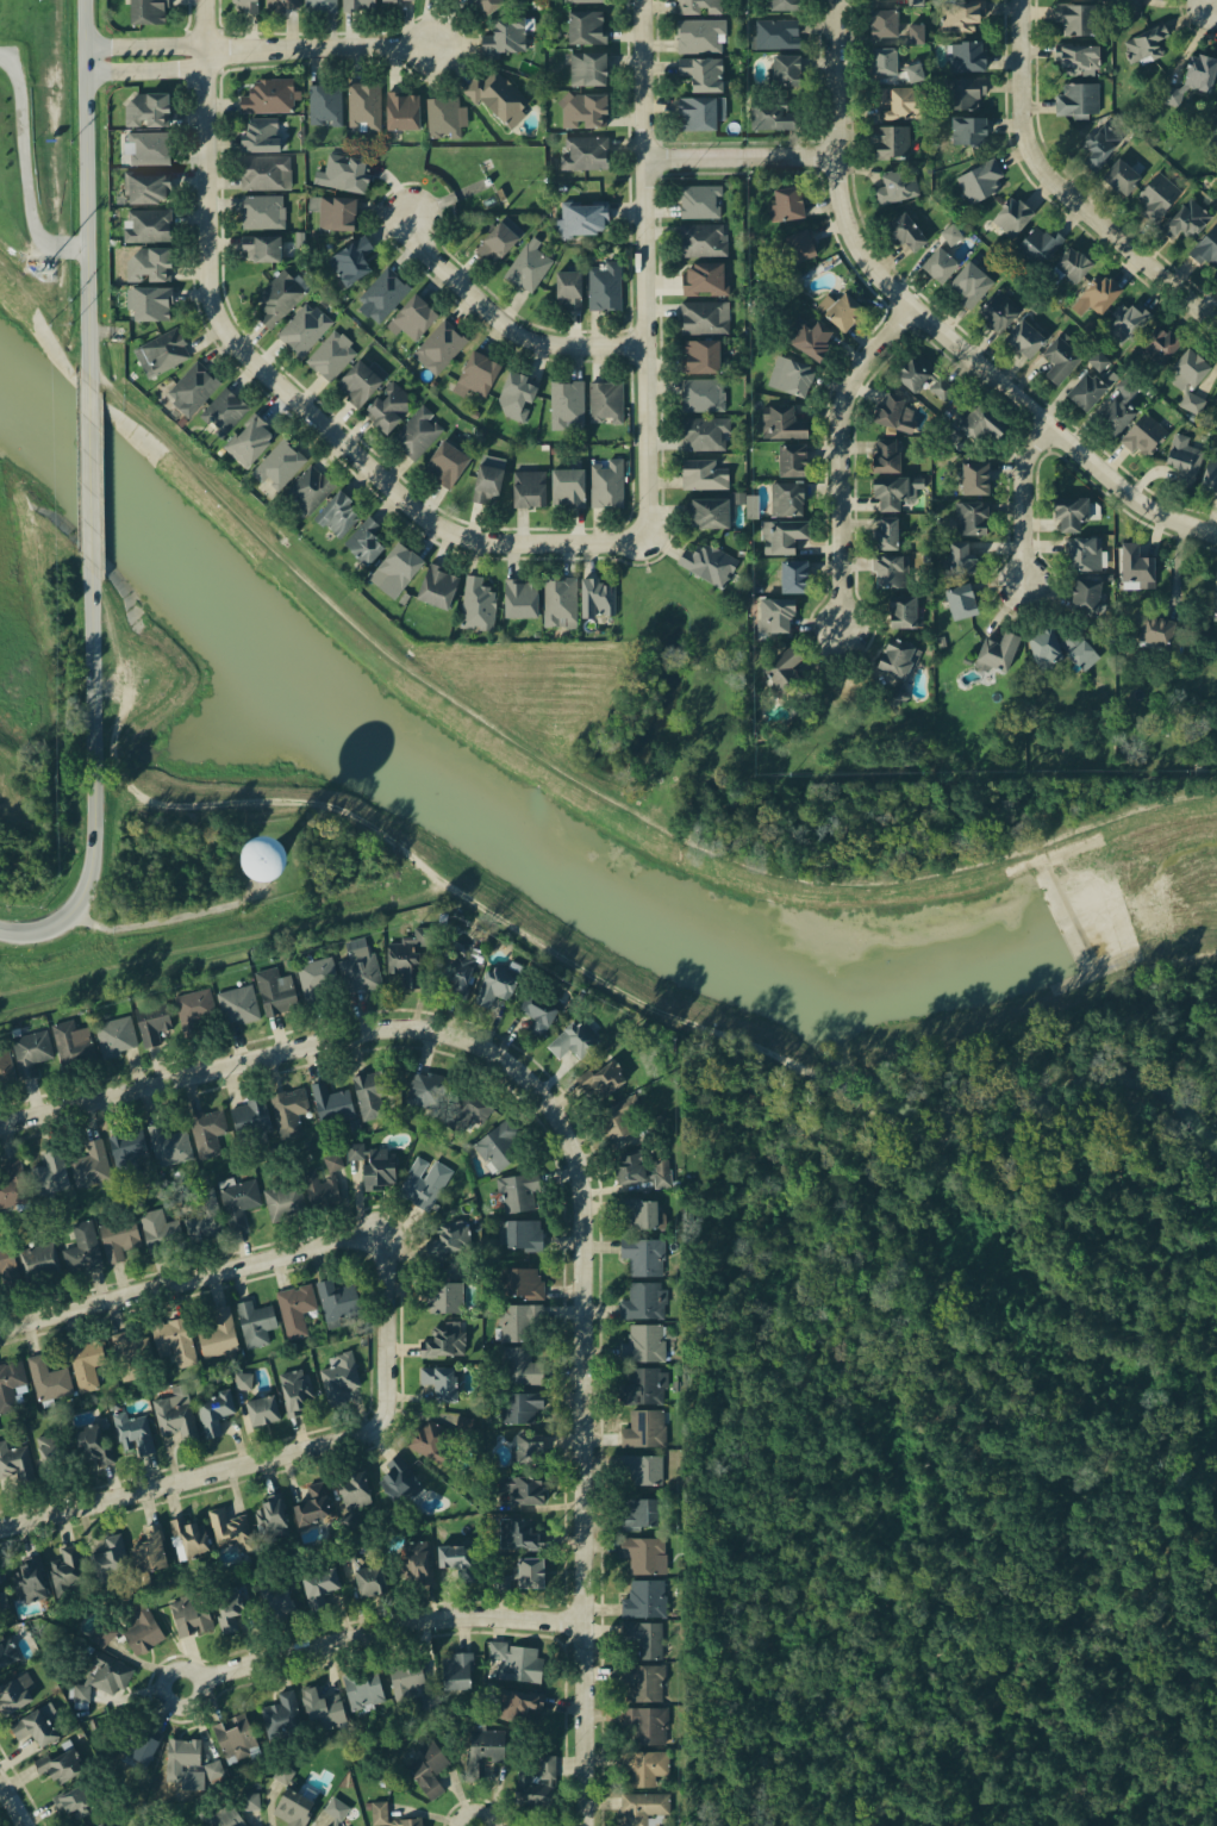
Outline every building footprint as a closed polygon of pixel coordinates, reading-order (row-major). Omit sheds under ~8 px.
[(166,24),(165,0),(130,0),(131,25),(166,24)] [(225,7),(225,0),(254,0),(254,8),(225,7)] [(262,8),(262,0),(297,0),(298,8),(262,8)] [(306,8),(306,0),(332,0),(332,7),(306,8)] [(339,10),(339,0),(369,0),(369,10),(339,10)] [(480,12),(471,0),(497,0),(480,12)] [(721,14),(721,0),(678,0),(678,15),(704,15),(704,14),(721,14)] [(799,0),(770,0),(770,10),(798,11),(799,0)] [(940,1),(986,0),(986,17),(976,17),(979,24),(973,24),(973,33),(940,33),(940,1)] [(1055,4),(1097,5),(1096,35),(1065,33),(1065,25),(1055,24),(1055,4)] [(600,10),(566,11),(567,45),(601,44),(600,10)] [(868,10),(895,10),(895,24),(926,24),(926,46),(905,46),(905,30),(897,30),(897,36),(868,35),(868,10)] [(753,15),(792,14),(794,46),(751,48),(753,15)] [(528,15),(492,18),(494,51),(529,50),(528,15)] [(674,19),(723,15),(722,54),(674,54),(674,19)] [(1119,38),(1162,17),(1173,36),(1160,43),(1165,52),(1141,64),(1131,62),(1119,38)] [(948,42),(985,42),(985,73),(948,73),(948,42)] [(1098,74),(1097,46),(1056,46),(1060,66),(1086,67),(1087,76),(1098,74)] [(865,49),(899,49),(901,85),(865,86),(865,49)] [(603,51),(568,52),(569,87),(604,85),(603,51)] [(755,56),(793,54),(794,88),(755,87),(755,56)] [(1190,56),(1215,62),(1209,93),(1187,88),(1184,93),(1179,107),(1161,101),(1166,85),(1178,88),(1184,85),(1190,56)] [(685,57),(718,57),(719,91),(685,92),(685,57)] [(924,81),(920,62),(899,66),(902,84),(924,81)] [(495,68),(488,75),(472,67),(460,89),(475,104),(482,98),(508,124),(530,102),(495,68)] [(942,77),(987,77),(987,93),(978,93),(978,108),(942,108),(942,77)] [(291,79),(254,80),(236,96),(236,112),(292,110),(291,79)] [(341,82),(307,83),(308,127),(342,126),(341,82)] [(1065,82),(1099,82),(1099,118),(1053,118),(1053,95),(1063,95),(1065,82)] [(380,83),(347,85),(348,129),(381,127),(380,83)] [(873,87),(886,88),(886,98),(890,98),(890,88),(928,88),(928,112),(911,112),(911,117),(884,117),(884,110),(891,110),(891,102),(872,102),(873,87)] [(164,88),(106,89),(107,126),(166,125),(164,88)] [(418,91),(387,91),(387,127),(418,127),(418,91)] [(608,94),(563,93),(562,126),(608,126),(608,94)] [(711,94),(674,94),(678,131),(712,130),(711,94)] [(461,95),(427,96),(429,141),(462,141),(461,95)] [(744,100),(787,99),(791,131),(745,131),(744,100)] [(1207,113),(1205,130),(1216,132),(1216,114),(1207,113)] [(277,117),(238,118),(239,149),(279,148),(277,117)] [(950,117),(985,117),(985,147),(950,147),(950,117)] [(1101,118),(1123,137),(1092,172),(1079,158),(1086,150),(1081,142),(1101,118)] [(865,125),(909,124),(911,157),(870,162),(865,125)] [(170,132),(127,132),(127,166),(170,166),(170,132)] [(608,137),(562,136),(562,169),(607,170),(608,137)] [(372,161),(326,151),(319,185),(364,194),(372,161)] [(292,155),(244,156),(245,189),(293,188),(292,155)] [(1103,183),(1129,198),(1140,179),(1119,157),(1103,183)] [(985,198),(1003,191),(996,180),(1005,175),(996,158),(961,179),(968,188),(974,186),(985,198)] [(870,177),(909,166),(917,200),(876,208),(870,177)] [(169,169),(126,168),(126,201),(169,202),(169,169)] [(1156,172),(1180,189),(1152,228),(1135,214),(1144,202),(1140,194),(1156,172)] [(678,181),(718,179),(722,217),(679,219),(678,181)] [(766,186),(794,181),(800,217),(773,222),(766,186)] [(282,194),(239,197),(242,229),(285,226),(282,194)] [(356,199),(319,198),(318,230),(355,231),(356,199)] [(1018,236),(1036,216),(1009,198),(993,219),(1018,236)] [(1187,198),(1162,230),(1173,238),(1180,229),(1193,239),(1211,216),(1187,198)] [(599,202),(561,206),(563,239),(601,236),(599,202)] [(170,210),(127,208),(127,242),(170,242),(170,210)] [(926,242),(905,212),(886,225),(909,256),(926,242)] [(503,218),(470,253),(489,270),(522,236),(503,218)] [(679,223),(720,220),(722,257),(680,257),(679,223)] [(1215,220),(1216,222),(1216,264),(1212,270),(1190,251),(1215,220)] [(940,232),(949,247),(963,238),(954,223),(940,232)] [(1034,228),(1043,236),(1048,230),(1057,238),(1038,258),(1021,242),(1034,228)] [(779,241),(791,262),(815,253),(803,229),(779,241)] [(364,231),(325,256),(343,286),(368,270),(360,255),(373,245),(364,231)] [(280,235),(239,235),(239,253),(250,253),(251,261),(280,261),(280,235)] [(531,235),(506,275),(530,291),(550,260),(535,250),(541,241),(531,235)] [(1050,263),(1073,286),(1096,266),(1073,241),(1048,262),(1050,263)] [(940,245),(960,264),(941,286),(922,273),(940,245)] [(170,247),(127,247),(127,280),(170,280),(170,247)] [(618,261),(586,262),(588,311),(620,310),(618,261)] [(680,293),(680,261),(720,261),(723,293),(680,293)] [(969,264),(996,283),(971,310),(948,287),(969,264)] [(387,266),(354,300),(377,323),(411,288),(387,266)] [(580,268),(555,269),(556,310),(581,310),(580,268)] [(282,269),(251,299),(262,311),(254,319),(266,331),(305,293),(282,269)] [(1081,295),(1104,320),(1124,293),(1101,275),(1081,295)] [(171,287),(129,287),(129,320),(171,320),(171,287)] [(999,331),(1019,313),(999,288),(976,310),(999,331)] [(824,317),(815,309),(837,291),(855,306),(835,328),(824,317)] [(414,293),(385,324),(407,347),(438,316),(414,293)] [(678,298),(723,298),(728,332),(679,332),(678,298)] [(310,301),(280,332),(302,355),(332,324),(310,301)] [(1102,328),(1122,346),(1151,315),(1138,302),(1130,311),(1123,304),(1102,328)] [(780,341),(817,360),(831,332),(797,310),(780,341)] [(445,318),(414,350),(438,372),(469,341),(445,318)] [(1025,360),(1044,341),(1023,320),(1005,341),(1025,360)] [(1157,325),(1165,332),(1167,329),(1179,341),(1157,364),(1138,347),(1157,325)] [(175,328),(132,348),(146,378),(189,356),(175,328)] [(333,328),(304,359),(327,381),(357,350),(333,328)] [(679,370),(716,372),(717,337),(675,336),(679,370)] [(1054,388),(1080,361),(1057,341),(1042,356),(1054,368),(1042,380),(1054,388)] [(472,350),(451,393),(481,407),(501,364),(472,350)] [(1087,361),(1099,373),(1110,362),(1097,350),(1087,361)] [(774,387),(804,398),(815,363),(780,351),(774,387)] [(1193,392),(1210,370),(1188,353),(1171,370),(1193,392)] [(911,354),(929,375),(911,392),(897,374),(911,354)] [(358,359),(333,385),(357,406),(381,380),(358,359)] [(194,360),(163,392),(188,416),(218,384),(194,360)] [(510,370),(492,412),(523,424),(539,384),(510,370)] [(1086,413),(1109,393),(1088,374),(1066,395),(1086,413)] [(678,375),(723,375),(723,411),(680,412),(678,375)] [(622,378),(591,378),(589,419),(622,420),(622,378)] [(393,379),(362,410),(386,432),(416,401),(393,379)] [(582,379),(548,381),(550,431),(585,429),(582,379)] [(1124,405),(1136,417),(1113,442),(1096,423),(1130,384),(1136,391),(1124,405)] [(223,386),(201,409),(224,430),(245,407),(223,386)] [(874,388),(901,395),(892,431),(865,424),(874,388)] [(948,417),(962,432),(972,425),(986,436),(997,423),(969,400),(948,417)] [(753,405),(767,438),(804,437),(797,426),(775,428),(788,419),(786,405),(753,405)] [(420,406),(391,437),(413,460),(444,429),(420,406)] [(254,411),(223,445),(246,467),(277,432),(254,411)] [(678,418),(722,417),(723,450),(679,453),(678,418)] [(1147,455),(1166,434),(1147,418),(1126,437),(1147,455)] [(1174,430),(1190,436),(1186,445),(1203,450),(1193,480),(1184,476),(1186,470),(1163,463),(1174,430)] [(867,436),(894,437),(893,473),(866,472),(867,436)] [(282,437),(248,473),(272,496),(306,460),(282,437)] [(442,437),(420,468),(449,488),(469,457),(442,437)] [(773,444),(811,444),(812,474),(775,475),(773,444)] [(678,457),(710,456),(711,472),(724,473),(726,488),(678,488),(678,457)] [(954,456),(988,456),(992,473),(979,474),(979,492),(956,493),(954,456)] [(620,460),(589,460),(589,507),(622,507),(620,460)] [(1198,486),(1216,494),(1216,464),(1209,461),(1198,486)] [(478,463),(470,501),(483,505),(486,494),(498,497),(504,468),(478,463)] [(308,465),(285,492),(308,512),(332,485),(308,465)] [(581,466),(549,467),(550,505),(581,505),(581,466)] [(543,468),(512,468),(512,505),(543,505),(543,468)] [(768,480),(769,515),(799,515),(798,479),(768,480)] [(867,484),(915,481),(916,509),(867,511),(867,484)] [(338,486),(307,518),(320,530),(325,524),(339,537),(357,517),(344,505),(351,498),(338,486)] [(685,491),(726,488),(725,528),(685,529),(685,491)] [(951,498),(975,498),(975,532),(951,532),(951,498)] [(1048,500),(1086,498),(1087,521),(1078,525),(1079,534),(1062,536),(1059,521),(1044,518),(1048,500)] [(367,512),(341,542),(366,563),(381,546),(373,537),(382,525),(367,512)] [(868,518),(898,518),(898,548),(869,548),(868,518)] [(763,523),(798,523),(800,553),(760,554),(757,523),(763,523)] [(698,535),(737,562),(717,590),(674,557),(698,535)] [(943,538),(969,538),(968,574),(942,574),(943,538)] [(394,540),(374,568),(401,588),(423,561),(394,540)] [(1156,559),(1155,582),(1123,580),(1119,543),(1136,543),(1138,557),(1156,559)] [(1059,548),(1066,544),(1071,550),(1079,546),(1093,567),(1074,568),(1059,548)] [(865,559),(899,556),(900,585),(867,586),(865,559)] [(461,573),(430,561),(414,598),(445,611),(461,573)] [(781,594),(807,594),(807,561),(781,561),(781,594)] [(499,575),(466,571),(458,628),(491,632),(499,575)] [(1072,573),(1096,574),(1090,610),(1060,605),(1072,573)] [(613,582),(597,584),(597,575),(580,575),(581,618),(614,617),(613,582)] [(537,578),(504,578),(504,616),(537,616),(537,578)] [(576,578),(543,578),(544,628),(576,627),(576,578)] [(938,588),(961,582),(971,613),(948,621),(938,588)] [(881,592),(915,592),(913,627),(879,625),(881,592)] [(748,596),(785,593),(788,631),(750,634),(748,596)] [(1138,615),(1165,621),(1160,646),(1132,640),(1138,615)] [(980,625),(1016,635),(1006,671),(967,660),(976,624),(980,625)] [(1021,632),(1043,624),(1056,655),(1032,663),(1021,632)] [(884,634),(913,650),(901,679),(866,661),(884,634)] [(1076,637),(1094,655),(1081,668),(1063,650),(1076,637)] [(809,665),(790,645),(763,671),(781,690),(809,665)] [(884,692),(892,708),(911,699),(903,683),(884,692)] [(245,852),(244,858),(244,865),(246,871),(250,875),(256,878),(262,879),(268,879),(274,875),(279,872),(281,866),(282,860),(281,854),(277,848),(273,845),(267,842),(261,841),(255,843),(249,847),(245,852)] [(366,937),(333,947),(348,993),(380,984),(366,937)] [(423,943),(388,943),(388,972),(402,972),(402,995),(423,995),(423,943)] [(450,949),(443,979),(453,981),(449,995),(464,999),(476,956),(450,949)] [(331,953),(295,962),(306,1003),(342,993),(331,953)] [(488,961),(470,1002),(487,1009),(493,993),(505,999),(516,974),(488,961)] [(291,971),(281,974),(275,964),(255,971),(267,1016),(298,1007),(291,971)] [(251,983),(216,991),(225,1028),(261,1018),(251,983)] [(208,987),(173,997),(181,1033),(217,1024),(208,987)] [(528,989),(517,1008),(533,1018),(528,1028),(541,1036),(558,1008),(528,989)] [(164,1011),(136,1018),(143,1048),(158,1045),(155,1032),(169,1028),(164,1011)] [(129,1012),(93,1022),(101,1058),(138,1048),(129,1012)] [(71,1017),(49,1024),(63,1070),(96,1059),(88,1032),(77,1035),(71,1017)] [(585,1020),(578,1027),(569,1020),(542,1047),(557,1062),(569,1052),(579,1060),(601,1037),(585,1020)] [(45,1029),(11,1039),(21,1080),(35,1077),(32,1064),(52,1058),(45,1029)] [(0,1048),(0,1084),(17,1079),(7,1046),(0,1048)] [(612,1057),(592,1072),(608,1093),(629,1078),(612,1057)] [(411,1067),(402,1103),(439,1111),(447,1076),(411,1067)] [(385,1070),(351,1078),(363,1123),(385,1117),(379,1095),(391,1092),(385,1070)] [(326,1078),(312,1080),(319,1120),(355,1113),(350,1088),(329,1091),(326,1078)] [(302,1080),(266,1092),(281,1141),(304,1134),(298,1115),(312,1110),(302,1080)] [(460,1090),(448,1110),(481,1127),(492,1107),(460,1090)] [(636,1092),(595,1113),(611,1143),(635,1133),(628,1117),(644,1109),(636,1092)] [(262,1096),(227,1105),(236,1139),(270,1130),(262,1096)] [(219,1104),(189,1114),(202,1157),(219,1152),(214,1135),(227,1132),(219,1104)] [(507,1115),(472,1145),(497,1174),(519,1157),(505,1139),(518,1128),(507,1115)] [(181,1118),(148,1129),(160,1166),(193,1157),(181,1118)] [(139,1127),(106,1138),(118,1176),(151,1165),(139,1127)] [(98,1140),(65,1149),(77,1188),(110,1177),(98,1140)] [(349,1146),(397,1145),(397,1182),(380,1191),(362,1191),(362,1157),(349,1157),(349,1146)] [(57,1148),(25,1158),(37,1196),(69,1185),(57,1148)] [(614,1152),(649,1148),(650,1161),(666,1160),(669,1186),(654,1188),(653,1177),(617,1180),(614,1152)] [(339,1151),(320,1159),(327,1173),(333,1171),(347,1165),(339,1151)] [(418,1153),(395,1196),(429,1213),(451,1170),(418,1153)] [(0,1164),(0,1206),(31,1196),(19,1158),(0,1164)] [(314,1166),(262,1186),(272,1223),(341,1205),(333,1171),(327,1173),(319,1183),(314,1166)] [(526,1173),(497,1179),(503,1215),(533,1209),(526,1173)] [(254,1174),(217,1184),(230,1233),(250,1228),(245,1210),(262,1205),(254,1174)] [(211,1186),(176,1195),(189,1245),(225,1235),(211,1186)] [(624,1236),(666,1238),(666,1207),(625,1205),(624,1236)] [(161,1208),(138,1214),(150,1254),(185,1245),(177,1217),(166,1221),(161,1208)] [(99,1223),(135,1215),(141,1246),(120,1251),(123,1259),(107,1263),(99,1223)] [(63,1247),(76,1244),(71,1223),(91,1219),(102,1264),(70,1272),(63,1247)] [(504,1220),(539,1220),(539,1248),(504,1248),(504,1220)] [(435,1224),(462,1221),(460,1226),(469,1224),(473,1249),(425,1257),(423,1240),(436,1238),(435,1224)] [(18,1249),(54,1240),(62,1273),(26,1282),(18,1249)] [(18,1279),(0,1284),(0,1245),(8,1242),(18,1279)] [(628,1242),(663,1245),(662,1279),(625,1277),(628,1242)] [(506,1269),(538,1269),(536,1275),(539,1275),(541,1279),(543,1280),(543,1298),(506,1298),(506,1269)] [(314,1280),(331,1277),(333,1288),(354,1283),(358,1311),(338,1316),(343,1327),(325,1330),(314,1280)] [(422,1280),(462,1280),(462,1313),(422,1313),(422,1280)] [(275,1291),(311,1283),(317,1308),(301,1313),(307,1338),(288,1342),(275,1291)] [(626,1283),(661,1286),(659,1319),(623,1315),(626,1283)] [(233,1302),(250,1297),(254,1308),(272,1303),(279,1327),(266,1330),(269,1344),(248,1351),(233,1302)] [(196,1330),(214,1327),(211,1309),(229,1304),(239,1347),(204,1357),(196,1330)] [(505,1304),(544,1304),(544,1320),(528,1320),(528,1339),(505,1339),(505,1304)] [(148,1325),(183,1316),(194,1360),(158,1370),(148,1325)] [(423,1339),(431,1339),(431,1325),(445,1326),(445,1320),(461,1320),(461,1332),(467,1332),(466,1361),(423,1360),(423,1339)] [(662,1328),(626,1326),(623,1361),(668,1365),(669,1345),(661,1344),(662,1328)] [(111,1334),(125,1330),(127,1342),(146,1338),(155,1372),(121,1381),(111,1334)] [(67,1345),(101,1336),(107,1363),(94,1366),(99,1388),(79,1392),(67,1345)] [(501,1346),(529,1346),(529,1361),(542,1361),(542,1383),(501,1383),(501,1346)] [(319,1367),(337,1364),(335,1354),(350,1351),(357,1384),(341,1388),(343,1402),(327,1406),(319,1367)] [(24,1357),(43,1352),(48,1373),(67,1369),(73,1392),(36,1402),(24,1357)] [(17,1411),(0,1415),(0,1364),(20,1359),(26,1384),(12,1388),(17,1411)] [(276,1373),(302,1366),(313,1407),(287,1414),(276,1373)] [(424,1375),(431,1375),(431,1367),(451,1367),(451,1398),(425,1398),(424,1375)] [(237,1370),(254,1372),(251,1390),(235,1388),(237,1370)] [(631,1372),(669,1372),(668,1409),(617,1408),(618,1389),(631,1389),(631,1372)] [(196,1400),(217,1394),(216,1390),(227,1388),(233,1411),(214,1416),(218,1432),(206,1435),(196,1400)] [(152,1401),(186,1392),(198,1441),(183,1445),(180,1431),(162,1435),(152,1401)] [(243,1400),(273,1392),(280,1419),(250,1426),(243,1400)] [(501,1392),(543,1394),(543,1407),(535,1407),(535,1422),(500,1422),(501,1392)] [(111,1414),(126,1410),(127,1417),(145,1413),(155,1452),(139,1456),(137,1447),(119,1451),(111,1414)] [(458,1414),(454,1432),(470,1435),(474,1419),(458,1414)] [(634,1415),(667,1416),(667,1452),(622,1451),(622,1431),(634,1431),(634,1415)] [(73,1428),(102,1420),(116,1462),(100,1466),(96,1458),(83,1462),(73,1428)] [(429,1420),(423,1431),(417,1427),(407,1444),(449,1466),(451,1454),(441,1450),(450,1432),(429,1420)] [(36,1437),(62,1429),(73,1471),(46,1478),(36,1437)] [(514,1464),(513,1435),(541,1434),(542,1463),(514,1464)] [(14,1475),(0,1478),(0,1441),(4,1440),(6,1450),(25,1446),(33,1479),(17,1484),(14,1475)] [(383,1464),(398,1453),(422,1488),(397,1506),(379,1482),(389,1473),(383,1464)] [(623,1459),(667,1459),(666,1489),(623,1488),(623,1459)] [(331,1476),(363,1467),(372,1502),(341,1510),(331,1476)] [(498,1477),(498,1492),(508,1492),(508,1503),(542,1503),(541,1476),(498,1477)] [(308,1485),(320,1482),(329,1514),(319,1516),(320,1519),(294,1526),(288,1504),(312,1498),(308,1485)] [(258,1501),(267,1498),(267,1495),(276,1491),(288,1533),(262,1540),(252,1509),(260,1508),(258,1501)] [(622,1503),(664,1504),(664,1538),(620,1538),(622,1503)] [(207,1508),(224,1504),(227,1517),(244,1514),(251,1546),(238,1550),(237,1541),(216,1546),(207,1508)] [(167,1520),(182,1516),(186,1522),(202,1517),(212,1550),(176,1559),(167,1520)] [(510,1519),(510,1547),(544,1548),(545,1534),(531,1533),(531,1520),(510,1519)] [(142,1528),(157,1523),(170,1565),(151,1571),(154,1582),(139,1587),(127,1548),(145,1543),(142,1528)] [(87,1554),(107,1548),(104,1535),(114,1533),(127,1577),(96,1587),(87,1554)] [(620,1538),(664,1538),(664,1577),(635,1577),(635,1558),(622,1558),(620,1538)] [(404,1541),(427,1539),(432,1583),(407,1585),(404,1541)] [(337,1545),(351,1541),(355,1559),(341,1563),(337,1545)] [(50,1559),(62,1557),(60,1546),(76,1543),(86,1589),(58,1595),(50,1559)] [(436,1547),(473,1545),(475,1581),(438,1583),(436,1547)] [(21,1556),(39,1552),(50,1597),(24,1603),(23,1596),(14,1598),(10,1572),(18,1570),(17,1565),(24,1563),(21,1556)] [(517,1557),(543,1557),(543,1588),(517,1588),(517,1594),(492,1593),(492,1576),(517,1576),(517,1557)] [(352,1569),(379,1563),(386,1590),(358,1596),(352,1569)] [(301,1572),(333,1565),(339,1590),(322,1594),(325,1608),(310,1612),(301,1572)] [(9,1608),(5,1587),(2,1588),(0,1576),(0,1609),(9,1608)] [(257,1587),(283,1578),(294,1612),(267,1620),(257,1587)] [(631,1581),(663,1581),(663,1595),(668,1595),(668,1616),(622,1618),(622,1597),(631,1597),(631,1581)] [(208,1588),(237,1582),(244,1610),(236,1613),(239,1629),(219,1634),(208,1588)] [(162,1603),(180,1598),(179,1595),(201,1588),(212,1628),(173,1640),(162,1603)] [(131,1607),(143,1601),(164,1640),(135,1657),(120,1628),(137,1619),(131,1607)] [(118,1632),(104,1621),(90,1638),(103,1650),(118,1632)] [(622,1621),(663,1621),(663,1659),(637,1659),(637,1640),(622,1640),(622,1621)] [(19,1660),(0,1669),(0,1636),(7,1633),(19,1660)] [(73,1683),(71,1702),(91,1702),(91,1684),(121,1701),(139,1665),(91,1641),(81,1660),(94,1666),(92,1670),(89,1669),(82,1683),(73,1683)] [(491,1641),(489,1657),(501,1658),(499,1677),(542,1682),(544,1657),(537,1657),(538,1646),(491,1641)] [(441,1656),(449,1654),(449,1651),(473,1650),(475,1674),(470,1675),(472,1688),(443,1689),(441,1656)] [(387,1666),(419,1660),(424,1687),(393,1693),(387,1666)] [(623,1663),(666,1664),(666,1702),(630,1702),(630,1682),(623,1682),(623,1663)] [(342,1676),(375,1668),(383,1701),(351,1710),(342,1676)] [(5,1714),(0,1705),(0,1682),(24,1669),(33,1687),(25,1691),(30,1701),(5,1714)] [(498,1683),(538,1691),(539,1709),(528,1707),(523,1727),(491,1720),(498,1683)] [(300,1695),(304,1694),(301,1688),(313,1684),(317,1697),(337,1691),(345,1721),(310,1731),(300,1695)] [(261,1708),(279,1705),(275,1691),(292,1688),(302,1732),(269,1740),(261,1708)] [(422,1694),(439,1695),(438,1710),(420,1709),(422,1694)] [(6,1726),(37,1705),(57,1735),(38,1749),(29,1734),(18,1741),(6,1726)] [(623,1706),(668,1707),(668,1745),(631,1745),(632,1725),(623,1725),(623,1706)] [(208,1727),(242,1713),(258,1752),(225,1765),(208,1727)] [(113,1755),(142,1769),(160,1733),(131,1719),(113,1755)] [(467,1728),(506,1730),(506,1763),(482,1763),(482,1776),(467,1775),(467,1728)] [(167,1738),(199,1739),(199,1770),(166,1769),(167,1738)] [(401,1760),(432,1738),(450,1762),(433,1774),(445,1790),(430,1801),(401,1760)] [(32,1760),(49,1757),(68,1746),(81,1771),(57,1784),(51,1777),(40,1781),(32,1760)] [(655,1787),(631,1787),(631,1768),(620,1768),(620,1751),(670,1751),(670,1776),(655,1776),(655,1787)] [(539,1756),(555,1756),(556,1778),(541,1780),(539,1756)] [(520,1763),(532,1765),(530,1781),(553,1784),(548,1808),(513,1801),(520,1763)] [(50,1796),(80,1783),(92,1811),(75,1818),(70,1809),(58,1814),(50,1796)] [(317,1803),(304,1825),(286,1825),(288,1821),(272,1812),(286,1787),(317,1803)] [(244,1824),(241,1825),(206,1825),(195,1809),(223,1791),(244,1824)] [(239,1794),(257,1793),(258,1808),(241,1809),(239,1794)] [(648,1814),(648,1825),(619,1825),(620,1793),(670,1794),(670,1814),(648,1814)] [(335,1821),(348,1813),(338,1797),(324,1806),(335,1824),(332,1825),(338,1825),(335,1821)] [(420,1815),(421,1825),(399,1825),(399,1824),(370,1825),(368,1799),(388,1797),(389,1818),(420,1815)]
